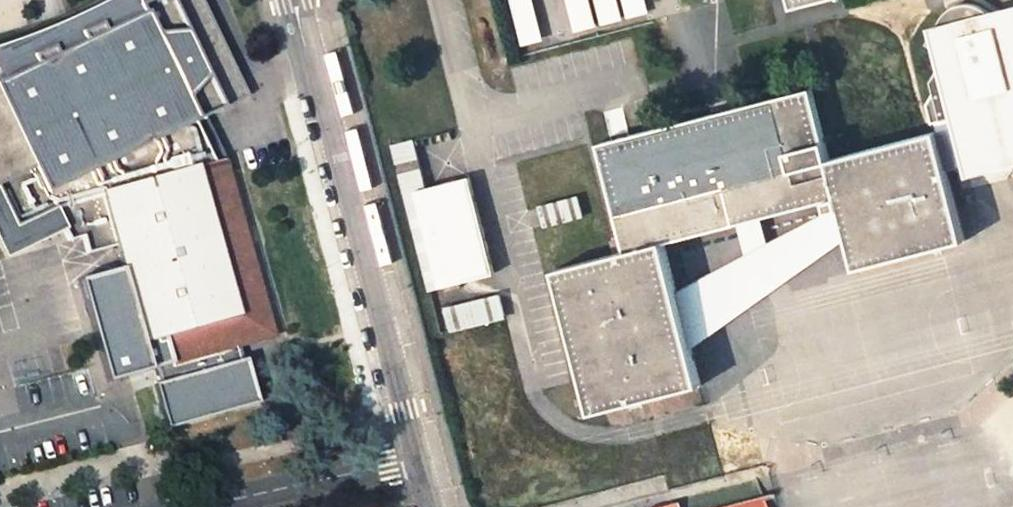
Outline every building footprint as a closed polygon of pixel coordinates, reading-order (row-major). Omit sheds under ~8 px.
[(56,53),(53,45),(32,55),(36,63),(0,80),(0,199),(14,229),(54,210),(62,226),(69,241),(82,237),(87,254),(116,246),(122,269),(102,275),(130,374),(272,334),(223,159),(216,162),(196,121),(204,118),(249,97),(203,0),(168,0),(165,2),(164,1),(163,2),(163,0),(149,0),(139,5),(142,12),(105,30),(101,22),(80,32),(83,40),(56,53)] [(36,63),(32,55),(53,45),(56,53),(83,40),(80,32),(101,22),(105,30),(142,12),(139,5),(149,0),(116,0),(115,1),(103,7),(91,13),(70,22),(47,32),(36,38),(27,42),(0,50),(0,80),(36,63)] [(647,0),(510,0),(522,46),(650,12),(647,0)] [(983,3),(977,1),(971,1),(964,2),(957,5),(952,9),(949,13),(931,43),(936,47),(941,67),(934,82),(936,92),(929,106),(934,125),(950,122),(964,170),(1012,158),(1012,22),(983,3)] [(830,161),(812,89),(600,144),(628,252),(557,270),(595,411),(700,384),(663,243),(839,197),(859,268),(966,239),(937,133),(830,161)] [(204,118),(196,121),(216,162),(223,159),(204,118)] [(426,188),(413,140),(392,145),(405,195),(415,191),(426,188)] [(494,275),(469,177),(426,188),(415,191),(440,288),(494,275)] [(429,291),(440,288),(415,191),(405,195),(429,291)] [(582,216),(577,197),(540,207),(546,226),(582,216)] [(62,226),(54,210),(14,229),(0,199),(0,240),(6,253),(62,226)] [(130,374),(102,275),(80,281),(107,381),(130,374)] [(503,315),(498,298),(446,312),(451,329),(503,315)] [(252,359),(160,383),(172,426),(265,400),(252,359)]
